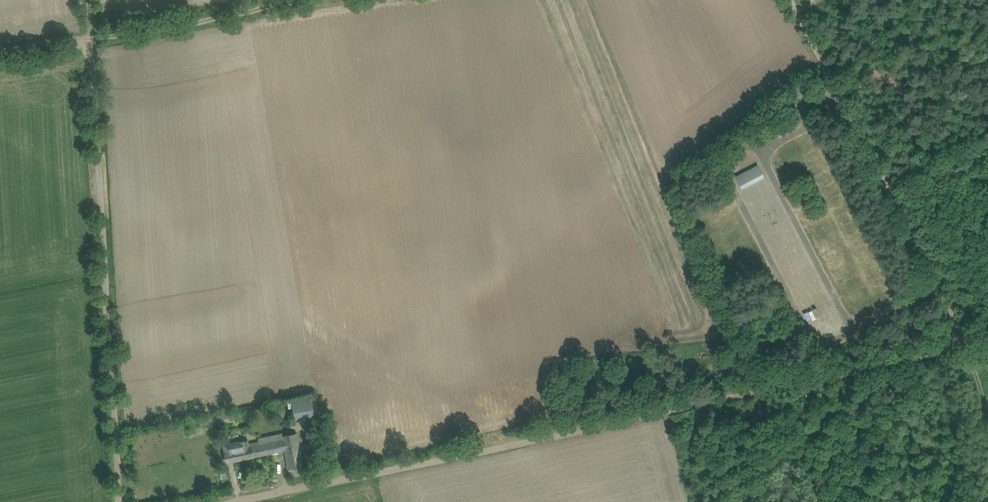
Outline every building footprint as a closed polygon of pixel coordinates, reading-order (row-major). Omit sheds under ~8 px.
[(804,84),(795,89),(803,104),(812,99),(804,84)] [(760,163),(737,175),(743,189),(767,177),(760,163)] [(292,399),(295,418),(316,416),(314,397),(292,399)] [(279,405),(276,414),(283,416),(286,408),(279,405)] [(210,415),(212,423),(233,419),(232,410),(210,415)] [(248,440),(240,441),(230,443),(234,460),(285,450),(290,476),(304,474),(296,432),(282,435),(283,438),(259,443),(258,441),(248,443),(248,440)]
